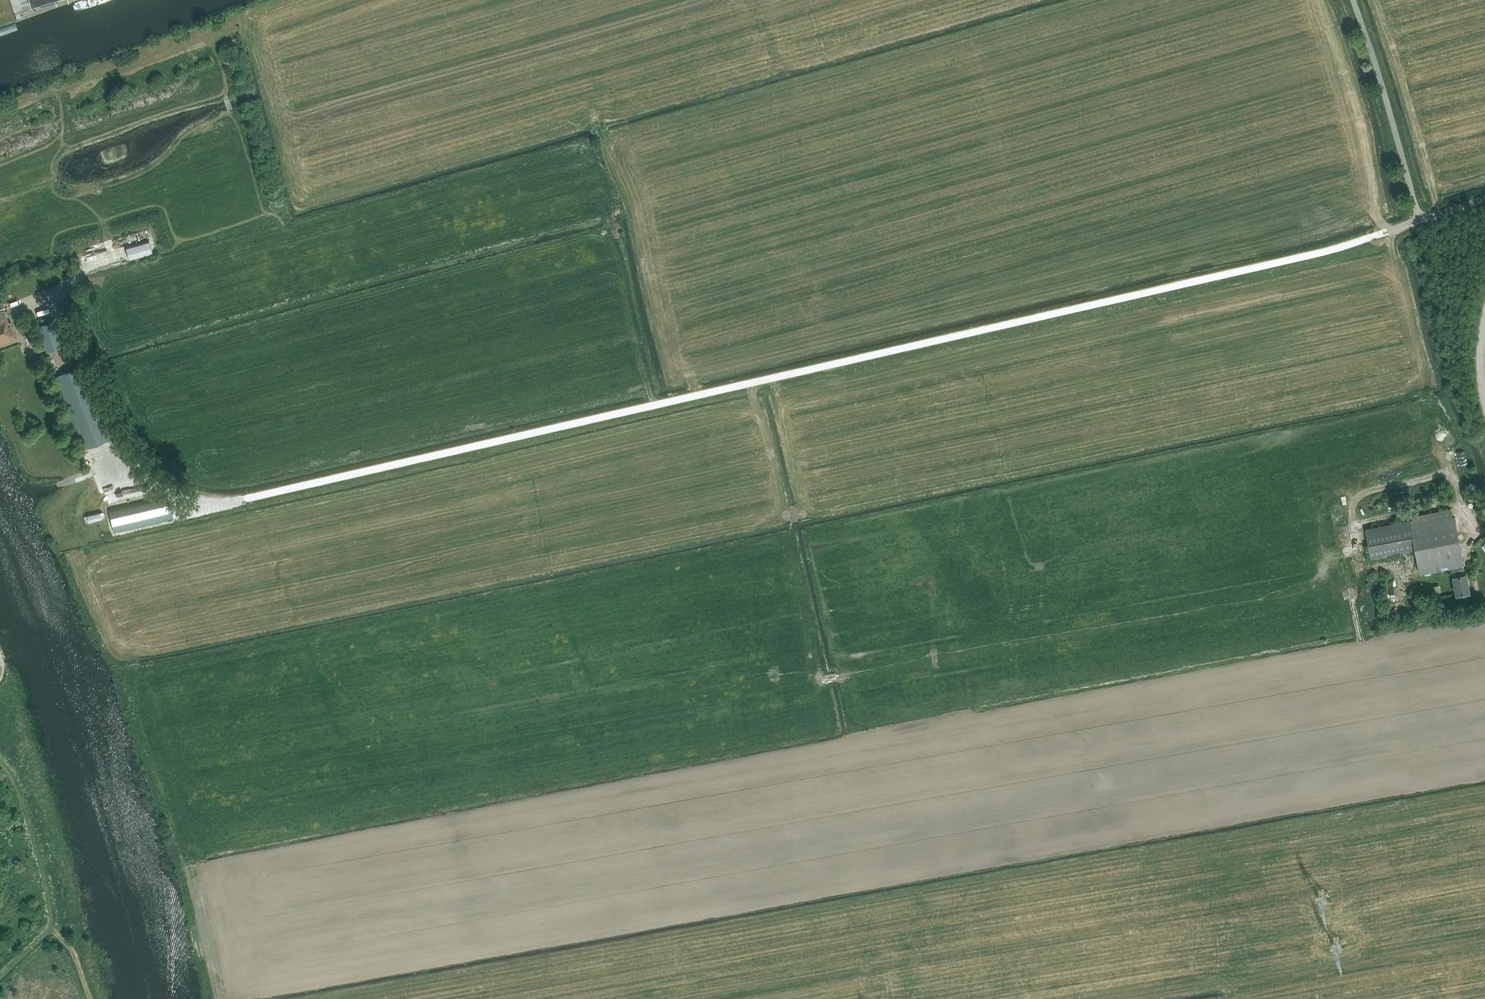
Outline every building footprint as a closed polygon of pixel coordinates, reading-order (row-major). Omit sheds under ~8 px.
[(17,338),(11,321),(9,322),(5,310),(0,312),(0,344),(17,338)] [(63,344),(55,320),(38,326),(45,349),(63,344)] [(80,367),(55,376),(84,449),(111,439),(89,383),(86,384),(80,367)] [(1447,566),(1449,577),(1454,576),(1458,593),(1471,591),(1467,573),(1465,574),(1463,563),(1464,563),(1455,517),(1453,517),(1452,508),(1413,515),(1414,519),(1367,527),(1373,558),(1414,550),(1418,551),(1422,571),(1447,566)]
